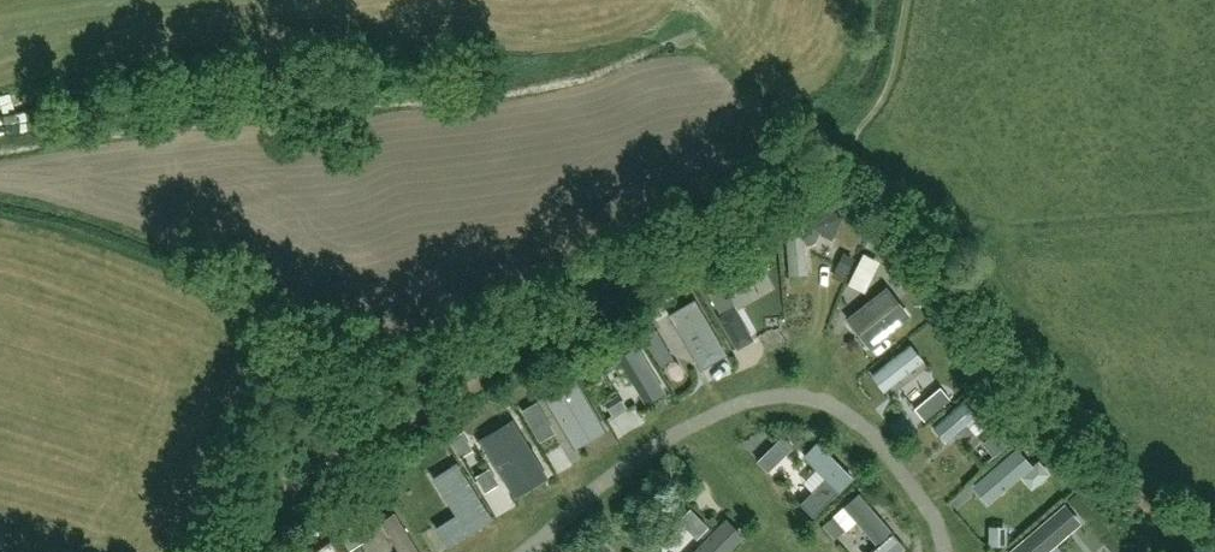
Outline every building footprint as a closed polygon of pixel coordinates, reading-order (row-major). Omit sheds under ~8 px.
[(802,225),(804,243),(811,242),(816,240),(820,231),(832,237),(844,213),(819,201),(808,224),(802,225)] [(763,268),(755,254),(702,285),(719,312),(734,303),(726,291),(763,268)] [(863,255),(848,287),(865,295),(880,263),(863,255)] [(775,279),(755,279),(755,295),(775,295),(775,279)] [(848,318),(869,344),(907,313),(886,287),(848,318)] [(668,313),(701,369),(728,352),(696,296),(668,313)] [(736,310),(718,321),(736,351),(754,341),(736,310)] [(657,332),(644,340),(661,369),(674,361),(657,332)] [(913,340),(873,373),(886,390),(926,357),(913,340)] [(639,342),(620,355),(648,400),(667,387),(639,342)] [(542,395),(573,447),(608,427),(576,374),(542,395)] [(932,425),(946,440),(984,405),(970,390),(932,425)] [(939,392),(915,411),(924,422),(948,403),(939,392)] [(617,394),(604,402),(613,418),(626,411),(617,394)] [(537,405),(521,415),(538,444),(554,435),(537,405)] [(479,438),(514,497),(548,477),(512,418),(479,438)] [(987,434),(1002,451),(1015,439),(1000,422),(987,434)] [(853,477),(818,442),(803,456),(825,477),(799,503),(812,517),(853,477)] [(1019,442),(974,483),(993,503),(1037,461),(1019,442)] [(470,445),(457,452),(473,481),(486,474),(470,445)] [(432,476),(455,513),(467,534),(491,519),(456,462),(432,476)] [(893,536),(858,496),(832,519),(845,534),(855,525),(878,550),(893,536)] [(1009,547),(1014,551),(1044,551),(1081,519),(1063,499),(1009,547)] [(395,510),(380,519),(398,549),(398,551),(420,551),(395,510)] [(744,540),(726,523),(697,551),(732,551),(744,540)] [(1006,530),(989,530),(989,548),(1007,547),(1006,530)] [(331,534),(304,551),(343,551),(331,534)]
